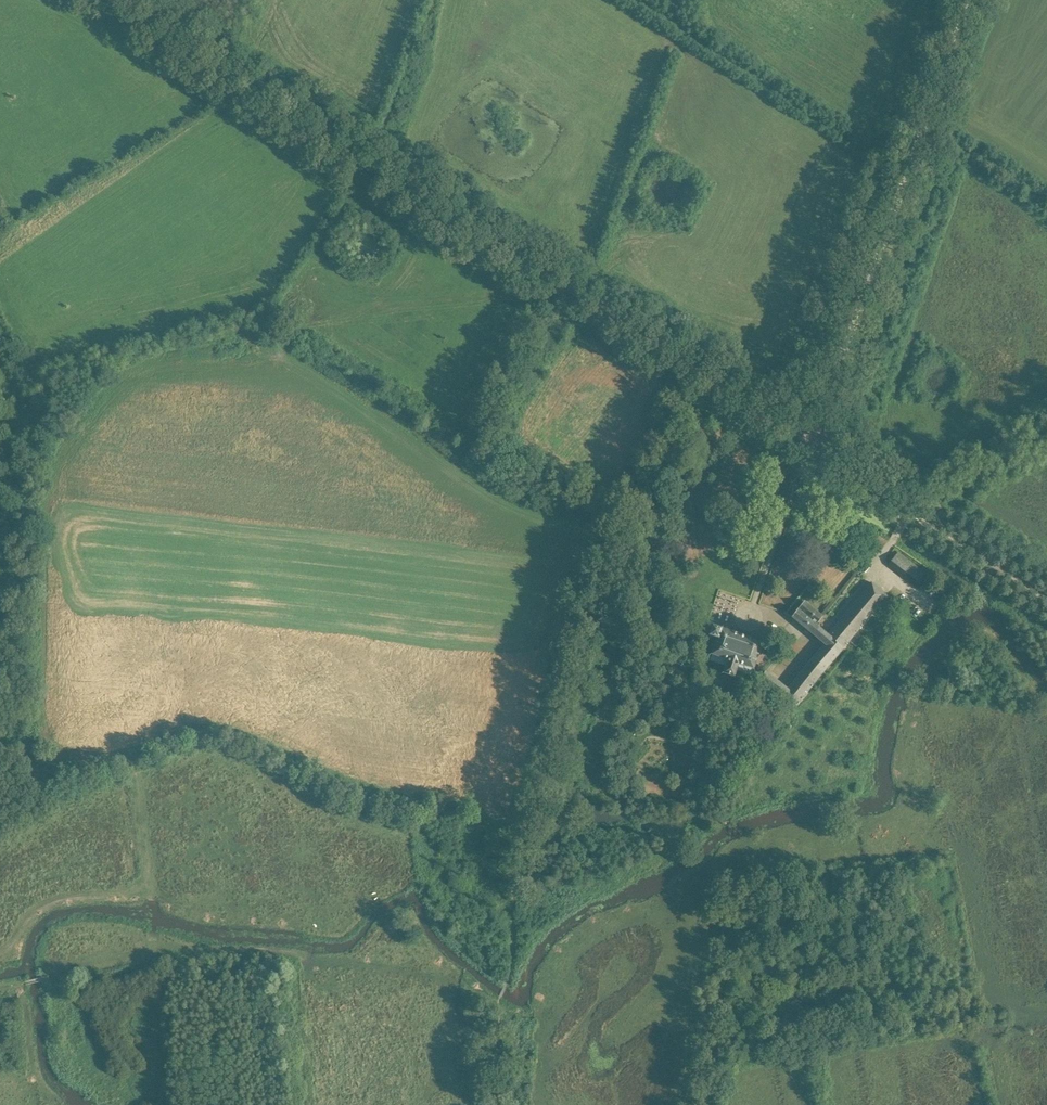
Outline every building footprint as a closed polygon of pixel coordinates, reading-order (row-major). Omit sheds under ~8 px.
[(889,564),(918,586),(926,575),(898,553),(889,564)] [(797,609),(795,612),(841,651),(844,648),(878,607),(887,596),(871,582),(830,632),(831,633),(828,636),(816,625),(823,617),(804,601),(797,609)] [(841,651),(795,612),(792,616),(825,644),(787,690),(765,671),(765,672),(761,680),(796,707),(841,651)] [(726,666),(723,673),(734,677),(736,670),(751,675),(753,669),(754,669),(763,643),(712,626),(709,636),(717,639),(711,654),(712,654),(709,661),(726,666)]
